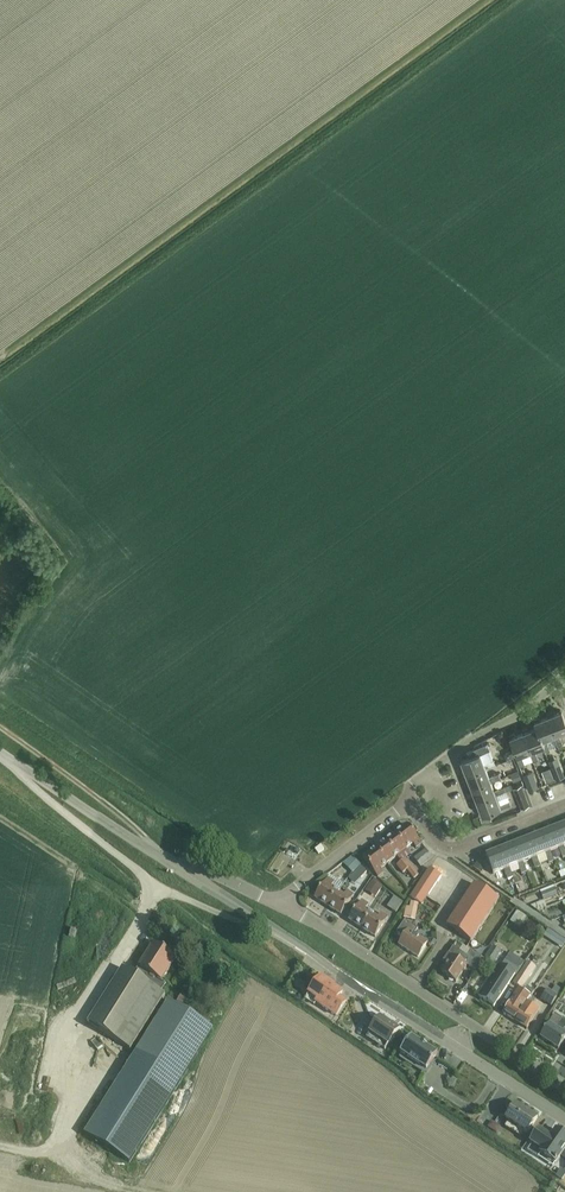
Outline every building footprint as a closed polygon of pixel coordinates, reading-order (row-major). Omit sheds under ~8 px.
[(19,521),(9,512),(0,522),(0,530),(5,535),(19,521)] [(554,735),(558,745),(563,743),(559,733),(564,731),(564,719),(562,711),(553,714),(552,712),(547,714),(548,716),(555,735),(554,735)] [(544,745),(543,746),(545,753),(551,751),(546,739),(554,735),(555,735),(548,716),(540,720),(539,717),(533,719),(536,727),(537,727),(544,745)] [(530,751),(529,751),(533,761),(538,759),(534,749),(543,746),(544,745),(537,727),(536,727),(529,730),(528,727),(522,730),(523,732),(530,751)] [(521,755),(529,751),(530,751),(523,732),(515,735),(514,733),(509,735),(517,755),(516,756),(520,766),(525,764),(521,755)] [(464,776),(467,775),(467,774),(485,767),(486,768),(495,765),(495,764),(493,760),(489,750),(490,750),(487,743),(482,745),(472,749),(474,755),(461,760),(465,769),(462,770),(464,776)] [(510,751),(503,754),(506,760),(512,757),(510,751)] [(564,776),(559,763),(551,767),(556,779),(564,776)] [(469,789),(472,788),(472,787),(490,780),(491,781),(500,778),(499,773),(489,777),(486,768),(485,767),(467,774),(467,775),(470,782),(467,783),(469,789)] [(519,771),(510,774),(513,780),(521,777),(519,772),(519,771)] [(529,791),(539,787),(533,772),(523,775),(529,791)] [(475,802),(477,801),(477,800),(496,793),(496,795),(506,791),(504,786),(494,790),(491,781),(490,780),(472,787),(472,788),(475,796),(473,797),(475,802)] [(521,785),(513,788),(522,808),(530,805),(521,785)] [(499,803),(496,795),(496,793),(477,800),(477,801),(480,809),(478,810),(480,815),(488,812),(500,807),(501,808),(511,804),(509,799),(499,803)] [(488,812),(480,815),(483,822),(491,819),(488,812)] [(396,834),(407,849),(413,845),(416,849),(422,844),(408,826),(396,834)] [(564,847),(564,826),(555,830),(562,848),(564,847)] [(550,852),(559,849),(562,858),(564,857),(564,850),(564,847),(562,848),(555,830),(541,835),(548,853),(550,852)] [(386,842),(397,857),(407,849),(396,834),(386,842)] [(534,858),(536,858),(545,854),(549,864),(554,862),(550,852),(548,853),(541,835),(527,840),(534,858)] [(521,864),(522,863),(531,860),(535,869),(540,867),(536,858),(534,858),(527,840),(514,846),(521,864)] [(375,850),(386,865),(397,857),(386,842),(375,850)] [(507,869),(508,869),(517,865),(521,875),(526,873),(522,863),(521,864),(514,846),(500,851),(507,869)] [(380,869),(386,865),(375,850),(363,859),(378,878),(383,873),(380,869)] [(420,867),(432,858),(426,850),(414,859),(420,867)] [(512,878),(508,869),(507,869),(500,851),(486,857),(493,875),(504,871),(507,880),(512,878)] [(353,857),(347,861),(357,870),(360,866),(361,865),(353,857)] [(419,876),(406,859),(401,863),(407,871),(414,879),(419,876)] [(475,862),(471,868),(478,873),(483,867),(475,862)] [(401,863),(396,866),(403,874),(407,871),(401,863)] [(355,873),(361,879),(367,873),(361,867),(355,873)] [(441,877),(430,869),(410,898),(421,906),(441,877)] [(314,898),(327,907),(337,892),(331,888),(334,883),(327,878),(322,886),(314,898)] [(371,881),(365,891),(375,898),(381,888),(371,881)] [(447,926),(460,935),(471,942),(499,901),(474,885),(447,926)] [(544,902),(558,896),(555,889),(541,894),(543,901),(531,907),(538,912),(547,908),(544,902)] [(337,892),(327,907),(340,916),(353,896),(346,891),(343,896),(337,892)] [(396,913),(403,902),(394,897),(387,908),(396,913)] [(348,921),(361,929),(371,914),(365,910),(368,905),(361,901),(348,921)] [(520,929),(527,918),(518,913),(512,923),(520,929)] [(371,914),(361,929),(374,938),(387,918),(380,914),(377,918),(371,914)] [(428,943),(415,935),(418,930),(404,921),(397,934),(403,937),(398,945),(418,958),(428,943)] [(542,937),(561,949),(564,943),(564,942),(547,930),(542,937)] [(162,982),(176,959),(153,945),(133,976),(122,969),(88,1024),(130,1050),(165,995),(161,993),(166,985),(162,982)] [(501,951),(493,946),(485,959),(493,964),(501,951)] [(456,982),(466,966),(467,966),(474,970),(482,957),(471,951),(468,956),(453,947),(442,963),(447,966),(442,973),(456,982)] [(528,961),(513,983),(520,988),(522,989),(537,967),(528,961)] [(493,1007),(514,975),(501,966),(492,981),(487,978),(476,995),(481,998),(480,999),(493,1007)] [(339,997),(342,993),(342,992),(329,983),(331,981),(321,975),(308,994),(317,1000),(315,1003),(336,1016),(346,1001),(339,997)] [(544,1002),(551,1007),(561,990),(555,986),(551,992),(548,989),(541,1000),(544,1002)] [(519,990),(503,1014),(515,1021),(526,1004),(531,997),(534,992),(526,987),(523,993),(519,990)] [(198,1003),(182,993),(177,1002),(192,1012),(198,1003)] [(526,1004),(515,1021),(526,1029),(538,1011),(531,1007),(535,1000),(531,997),(529,1000),(526,1004)] [(136,1053),(84,1135),(129,1164),(181,1081),(213,1030),(168,1002),(136,1053)] [(540,1037),(558,1049),(563,1042),(564,1039),(564,1028),(559,1024),(562,1019),(555,1015),(549,1023),(540,1037)] [(388,1045),(399,1029),(397,1027),(397,1026),(392,1023),(392,1024),(380,1017),(370,1032),(388,1045)] [(400,1054),(427,1071),(437,1054),(411,1037),(400,1054)] [(528,1133),(538,1117),(516,1103),(506,1119),(528,1133)] [(492,1124),(488,1130),(495,1134),(499,1128),(492,1124)] [(527,1151),(538,1158),(541,1153),(556,1163),(561,1156),(564,1150),(564,1135),(556,1129),(551,1137),(540,1129),(532,1143),(527,1151)]
